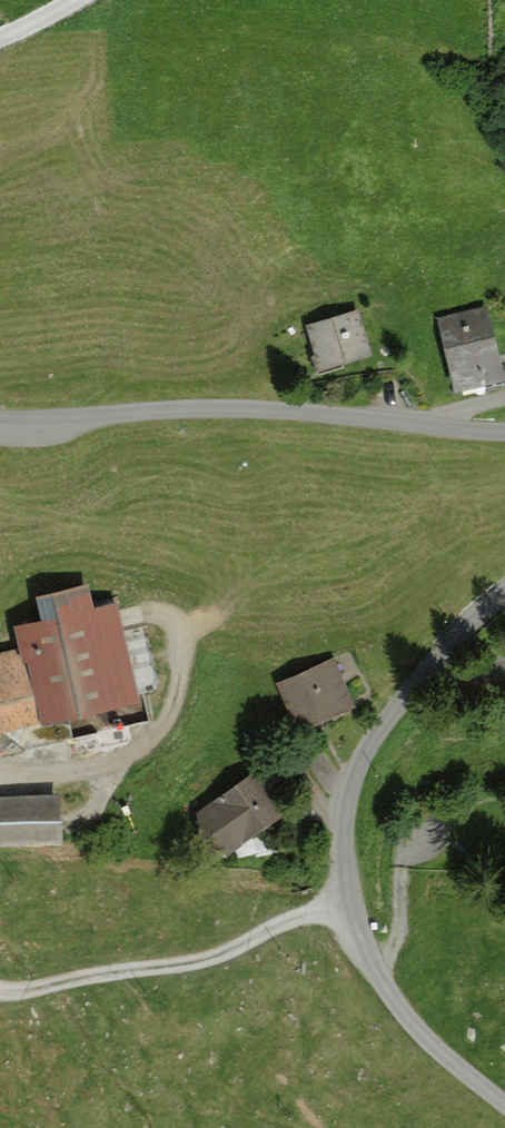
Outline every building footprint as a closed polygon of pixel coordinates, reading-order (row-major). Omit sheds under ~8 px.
[(472,306),(423,321),(442,388),(492,374),(472,306)] [(298,321),(308,366),(362,354),(352,309),(298,321)] [(0,646),(0,735),(135,704),(111,602),(80,609),(72,578),(18,590),(24,617),(1,622),(6,644),(0,646)] [(328,659),(270,680),(287,726),(345,705),(328,659)] [(279,808),(253,770),(182,817),(208,856),(279,808)] [(0,794),(0,840),(61,838),(59,792),(0,794)]
